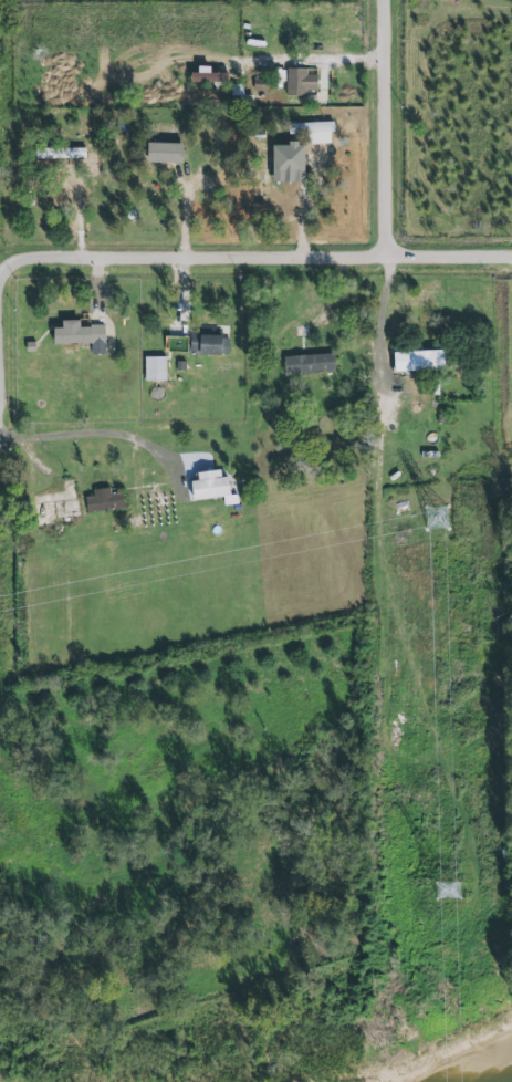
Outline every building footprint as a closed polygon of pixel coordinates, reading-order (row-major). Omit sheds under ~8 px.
[(192,82),(227,83),(227,73),(208,73),(209,67),(192,66),(192,82)] [(286,96),(286,69),(307,70),(307,75),(317,75),(317,91),(307,91),(306,97),(286,96)] [(304,144),(331,143),(331,122),(288,123),(289,134),(304,134),(304,144)] [(148,141),(147,159),(182,160),(182,142),(148,141)] [(269,181),(302,182),(302,143),(287,143),(287,145),(270,145),(269,181)] [(91,343),(91,354),(105,354),(104,326),(77,327),(77,320),(60,321),(60,328),(51,328),(51,344),(91,343)] [(229,336),(189,334),(188,353),(228,355),(229,336)] [(395,354),(445,350),(446,370),(396,373),(395,354)] [(283,356),(284,375),(334,373),(334,354),(283,356)] [(165,357),(144,357),(144,381),(165,381),(165,357)] [(195,481),(187,482),(190,501),(226,497),(222,469),(195,473),(195,481)] [(85,512),(123,510),(123,494),(109,494),(109,489),(91,489),(92,497),(85,497),(85,512)] [(152,494),(153,508),(165,507),(164,493),(152,494)]
